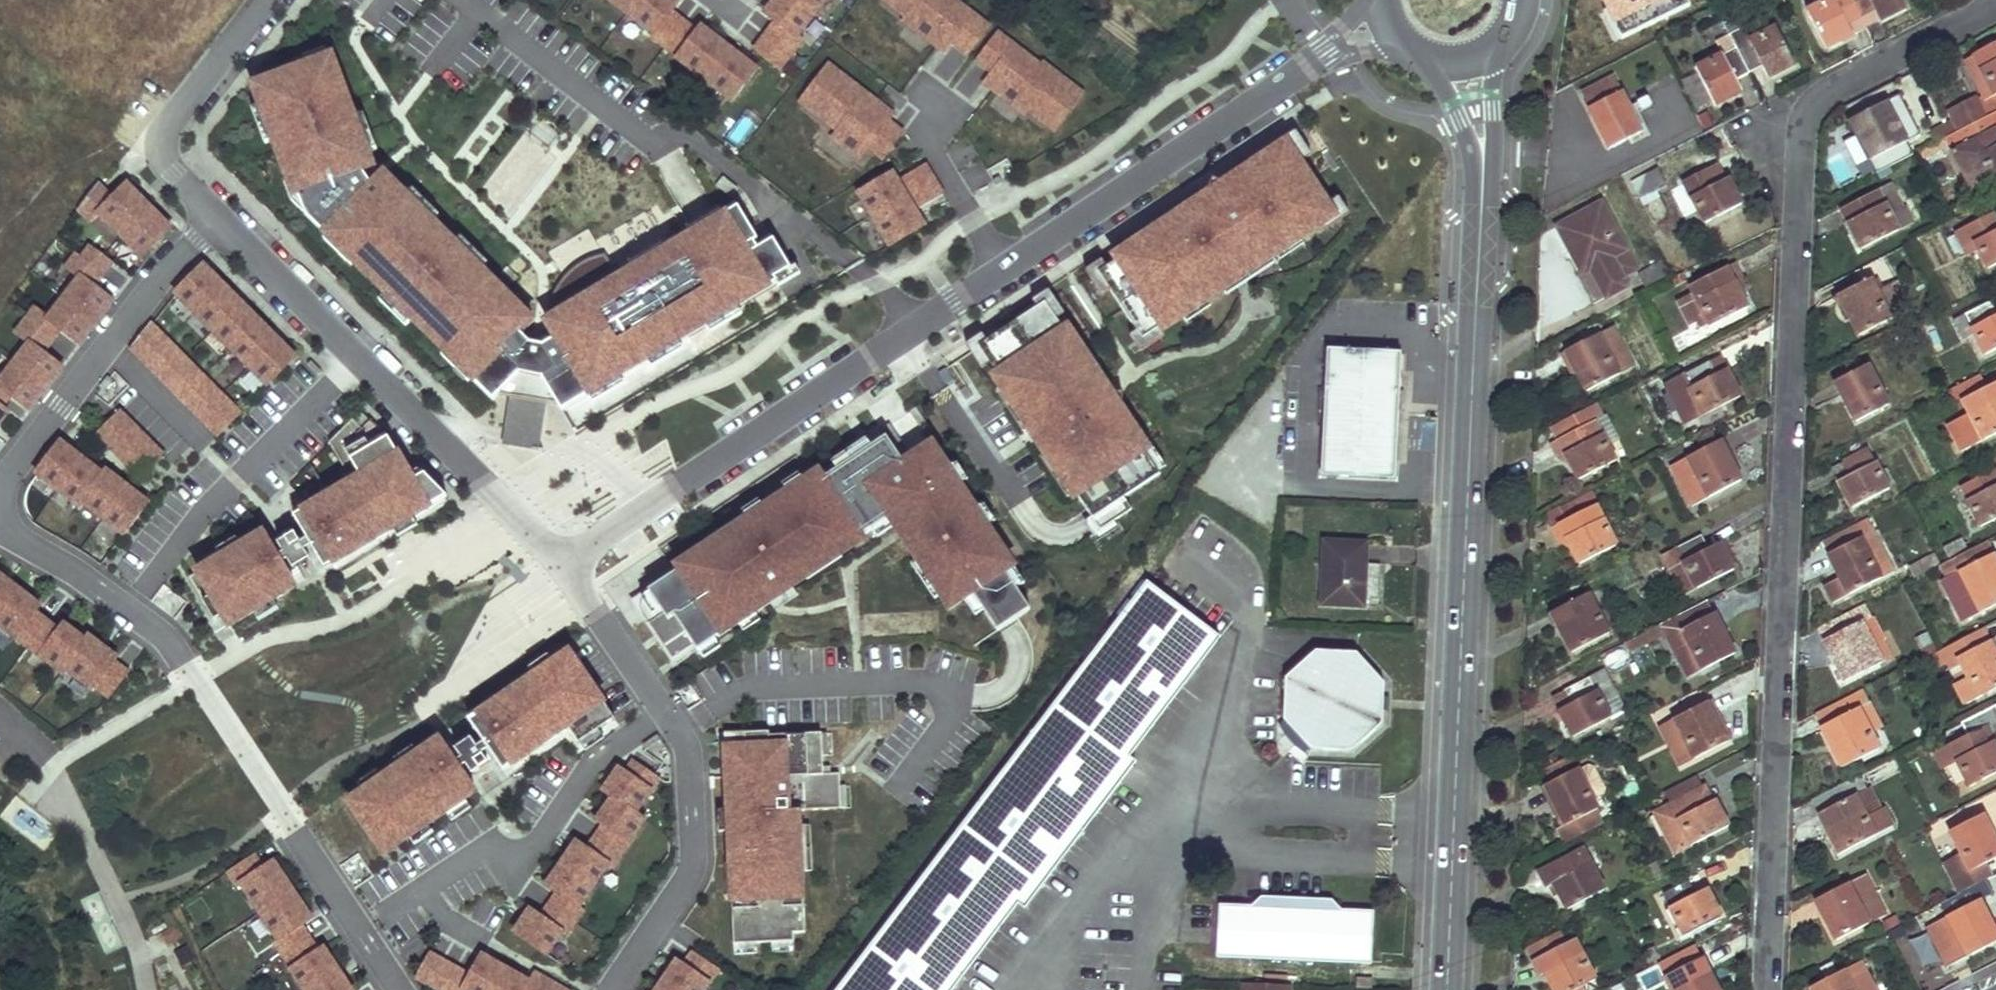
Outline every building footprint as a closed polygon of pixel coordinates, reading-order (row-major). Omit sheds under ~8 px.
[(627,15),(639,0),(607,0),(627,15)] [(627,15),(653,35),(652,37),(666,48),(685,23),(672,13),(679,4),(673,0),(639,0),(627,15)] [(790,0),(777,0),(765,15),(776,23),(766,36),(791,55),(802,42),(798,39),(814,18),(790,0)] [(814,18),(828,0),(790,0),(814,18)] [(908,19),(905,23),(936,47),(945,37),(954,44),(968,55),(989,27),(953,0),(883,0),(908,19)] [(1622,35),(1688,4),(1687,0),(1605,0),(1622,35)] [(1852,0),(1825,0),(1807,9),(1825,47),(1852,34),(1846,21),(1860,15),(1852,0)] [(1860,15),(1874,8),(1880,19),(1906,6),(1903,0),(1852,0),(1860,15)] [(1736,46),(1749,72),(1762,65),(1768,75),(1796,61),(1777,25),(1757,36),(1749,21),(1728,32),(1736,46)] [(685,23),(666,48),(680,58),(678,61),(704,81),(729,49),(702,28),(698,33),(685,23)] [(999,34),(978,63),(992,73),(1002,80),(993,92),(1025,115),(1028,112),(1055,132),(1084,91),(1053,68),(1050,72),(999,34)] [(766,36),(755,50),(781,69),(791,55),(766,36)] [(954,44),(945,37),(936,47),(946,55),(954,44)] [(1975,53),(1976,54),(1966,59),(1984,92),(1988,99),(1995,95),(1995,41),(1975,53)] [(1735,79),(1749,72),(1736,46),(1695,67),(1714,103),(1741,90),(1735,79)] [(729,49),(704,81),(732,102),(757,70),(729,49)] [(305,59),(308,67),(329,59),(326,51),(305,59)] [(292,78),(255,91),(261,107),(274,141),(290,184),(294,183),(301,201),(316,195),(318,202),(305,215),(328,237),(331,234),(356,259),(353,262),(387,294),(413,320),(446,354),(450,350),(475,375),(471,379),(494,402),(500,396),(511,398),(516,398),(516,402),(516,404),(518,408),(520,410),(523,413),(526,414),(530,415),(533,414),(536,413),(539,411),(541,408),(542,405),(543,403),(548,404),(560,405),(564,412),(590,396),(622,377),(649,361),(681,342),(708,326),(739,307),(779,284),(777,280),(793,270),(792,269),(776,241),(760,251),(756,244),(760,242),(757,236),(740,208),(724,218),(722,219),(726,227),(700,243),(695,235),(692,237),(666,252),(634,272),(621,280),(606,256),(587,262),(573,271),(561,283),(553,297),(548,313),(548,336),(550,344),(543,349),(530,344),(522,337),(525,334),(535,324),(522,311),(519,314),(502,297),(505,294),(482,271),(457,246),(434,224),(408,198),(385,176),(380,181),(369,154),(356,119),(340,75),(336,77),(329,59),(308,67),(297,71),(302,85),(295,87),(292,78)] [(866,152),(880,163),(903,133),(890,123),(871,108),(876,101),(830,66),(802,103),(838,131),(833,138),(860,159),(866,152)] [(254,88),(255,91),(292,78),(295,87),(302,85),(297,71),(254,88)] [(983,84),(993,92),(1002,80),(992,73),(983,84)] [(1640,133),(1613,78),(1583,94),(1609,148),(1640,133)] [(1984,92),(1974,98),(1981,111),(1983,113),(1995,107),(1995,95),(1988,99),(1984,92)] [(1981,111),(1974,98),(1953,109),(1959,122),(1981,111)] [(876,101),(871,108),(890,123),(897,115),(878,100),(876,101)] [(1905,117),(1896,122),(1885,101),(1849,120),(1869,159),(1915,136),(1905,117)] [(266,145),(274,141),(261,107),(253,110),(266,145)] [(1972,189),(1995,177),(1995,112),(1957,131),(1959,135),(1948,140),(1953,149),(1952,149),(1972,189)] [(365,116),(356,119),(369,154),(378,151),(365,116)] [(1951,121),(1931,132),(1936,142),(1957,131),(1951,121)] [(1111,257),(1116,263),(1190,213),(1199,227),(1207,221),(1198,208),(1201,206),(1204,200),(1219,208),(1229,188),(1292,146),(1301,160),(1310,154),(1296,133),(1249,165),(1247,163),(1223,179),(1225,181),(1221,184),(1214,180),(1208,192),(1172,216),(1170,214),(1146,231),(1147,233),(1111,257)] [(1301,160),(1292,146),(1229,188),(1219,208),(1204,200),(1201,206),(1198,208),(1207,221),(1199,227),(1190,213),(1116,263),(1106,269),(1099,274),(1110,290),(1138,333),(1143,340),(1159,330),(1160,329),(1336,212),(1330,202),(1301,160)] [(1720,163),(1709,168),(1716,182),(1728,177),(1720,163)] [(860,194),(891,247),(926,226),(917,211),(944,196),(926,165),(898,182),(894,174),(860,194)] [(1658,191),(1669,186),(1659,168),(1633,181),(1656,224),(1671,216),(1658,191)] [(1728,177),(1716,182),(1709,168),(1683,181),(1704,222),(1741,203),(1728,177)] [(718,186),(732,198),(739,189),(724,178),(718,186)] [(1904,205),(1902,206),(1901,207),(1888,182),(1840,207),(1861,247),(1912,221),(1904,205)] [(290,184),(286,186),(292,202),(305,215),(318,202),(316,195),(301,201),(294,183),(290,184)] [(113,200),(98,185),(79,210),(92,223),(100,215),(124,239),(153,210),(128,185),(113,200)] [(414,192),(408,198),(434,224),(440,217),(414,192)] [(1336,212),(1160,329),(1164,335),(1347,213),(1336,198),(1330,202),(1336,212)] [(1629,284),(1623,275),(1637,268),(1602,201),(1558,225),(1583,272),(1592,267),(1607,296),(1629,284)] [(172,229),(153,210),(124,239),(143,258),(172,229)] [(722,219),(724,218),(719,210),(688,229),(692,237),(695,235),(700,243),(726,227),(722,219)] [(1993,214),(1956,232),(1964,247),(1967,253),(1978,247),(1988,267),(1995,263),(1995,219),(1993,214)] [(760,251),(776,241),(768,229),(757,236),(760,242),(756,244),(760,251)] [(1964,247),(1956,232),(1948,237),(1955,251),(1964,247)] [(353,262),(356,259),(331,234),(328,237),(324,240),(350,265),(353,262)] [(457,246),(482,271),(488,265),(463,240),(457,246)] [(630,265),(634,272),(666,252),(662,246),(630,265)] [(89,247),(80,258),(104,277),(113,265),(89,247)] [(95,288),(104,277),(80,258),(75,254),(64,268),(80,280),(82,278),(95,288)] [(1669,274),(1662,261),(1638,273),(1645,286),(1669,274)] [(1106,269),(1102,262),(1088,272),(1103,295),(1110,290),(1099,274),(1106,269)] [(176,295),(195,314),(224,285),(205,266),(176,295)] [(1747,306),(1726,266),(1690,284),(1710,324),(1747,306)] [(777,280),(779,284),(781,288),(802,275),(797,267),(792,269),(793,270),(777,280)] [(1579,274),(1594,303),(1607,296),(1592,267),(1583,272),(1579,274)] [(518,278),(508,268),(502,274),(512,284),(518,278)] [(80,280),(65,299),(97,324),(114,302),(95,288),(82,278),(80,280)] [(1896,284),(1876,293),(1869,278),(1837,294),(1856,333),(1908,308),(1896,284)] [(224,285),(195,314),(213,332),(242,303),(224,285)] [(519,314),(522,311),(525,308),(508,291),(505,294),(502,297),(519,314)] [(1034,301),(1039,308),(1047,303),(1057,319),(1065,314),(1050,291),(1034,301)] [(407,326),(413,320),(387,294),(380,301),(407,326)] [(81,345),(97,324),(65,299),(51,318),(49,320),(63,331),(81,345)] [(1990,300),(1954,319),(1965,338),(1975,333),(1986,354),(1995,348),(1995,312),(1990,300)] [(231,350),(260,321),(242,303),(213,332),(231,350)] [(1132,509),(1124,498),(1159,474),(1157,471),(1141,446),(1124,421),(1123,415),(1114,415),(1107,393),(1105,391),(1074,344),(1057,319),(1047,303),(1039,308),(988,342),(980,347),(991,363),(997,372),(1023,411),(1015,417),(1025,432),(1033,427),(1081,499),(1094,518),(1101,529),(1114,521),(1132,509)] [(36,306),(24,321),(54,343),(63,331),(49,320),(51,318),(36,306)] [(739,307),(708,326),(712,333),(744,315),(739,307)] [(45,354),(54,343),(24,321),(14,334),(29,346),(31,344),(45,354)] [(260,321),(231,350),(249,368),(278,339),(260,321)] [(1588,390),(1634,365),(1613,325),(1563,352),(1575,375),(1579,373),(1588,390)] [(168,341),(152,326),(133,351),(145,363),(168,341)] [(1138,333),(1131,338),(1140,352),(1163,337),(1159,330),(1143,340),(1138,333)] [(550,344),(548,336),(525,334),(522,337),(530,344),(543,349),(550,344)] [(983,368),(991,363),(980,347),(988,342),(984,335),(968,346),(983,368)] [(296,358),(278,339),(249,368),(268,387),(296,358)] [(1081,339),(1074,344),(1105,391),(1112,386),(1081,339)] [(187,360),(168,341),(145,363),(165,383),(187,360)] [(681,342),(649,361),(654,369),(685,350),(681,342)] [(29,346),(15,365),(47,390),(63,368),(45,354),(31,344),(29,346)] [(1324,472),(1396,476),(1403,351),(1331,347),(1324,472)] [(475,375),(450,350),(446,354),(444,357),(469,382),(471,379),(475,375)] [(1740,396),(1730,376),(1719,355),(1665,383),(1686,423),(1740,396)] [(184,402),(207,380),(187,360),(165,383),(184,402)] [(47,390),(15,365),(0,384),(0,388),(13,397),(30,411),(47,390)] [(1887,405),(1866,365),(1835,381),(1856,422),(1887,405)] [(997,391),(1015,417),(1023,411),(997,372),(991,377),(999,390),(997,391)] [(1987,386),(1980,375),(1949,391),(1955,403),(1962,399),(1987,386)] [(622,377),(590,396),(595,404),(627,385),(622,377)] [(226,399),(207,380),(184,402),(204,422),(226,399)] [(1948,423),(1962,450),(1995,431),(1995,381),(1987,386),(1962,399),(1969,412),(1948,423)] [(4,409),(13,397),(0,388),(0,407),(4,409)] [(1123,394),(1107,393),(1114,415),(1123,415),(1123,394)] [(543,441),(548,404),(543,403),(542,405),(541,408),(539,411),(536,413),(533,414),(530,415),(526,414),(523,413),(520,410),(518,408),(516,404),(516,402),(516,398),(511,398),(506,435),(504,446),(541,451),(543,441)] [(241,414),(226,399),(204,422),(218,436),(241,414)] [(1579,478),(1614,459),(1607,445),(1595,421),(1603,417),(1595,403),(1552,425),(1559,439),(1552,442),(1558,455),(1565,452),(1579,478)] [(9,413),(4,409),(0,407),(0,425),(9,413)] [(132,424),(121,413),(99,436),(110,447),(132,424)] [(354,421),(363,430),(371,421),(363,413),(354,421)] [(1595,421),(1607,445),(1619,439),(1607,415),(1603,417),(1595,421)] [(354,483),(317,505),(347,557),(448,498),(425,475),(423,476),(415,482),(411,475),(389,439),(371,421),(363,430),(354,421),(353,420),(330,444),(350,477),(354,483)] [(143,435),(132,424),(110,447),(120,457),(143,435)] [(892,425),(884,431),(905,463),(914,457),(892,425)] [(1033,427),(1025,432),(1031,441),(1032,439),(1043,455),(1041,457),(1068,497),(1070,496),(1075,503),(1081,499),(1033,427)] [(694,646),(697,650),(698,652),(699,651),(715,640),(720,637),(780,597),(777,593),(804,574),(803,572),(836,550),(838,552),(864,535),(872,529),(889,518),(895,527),(918,561),(920,559),(943,594),(941,596),(950,609),(965,599),(973,594),(984,611),(998,632),(1032,609),(1018,589),(1007,572),(1015,567),(989,527),(978,510),(961,485),(950,469),(934,444),(914,457),(905,463),(884,431),(823,471),(734,530),(737,534),(648,594),(646,595),(644,600),(642,604),(643,610),(644,614),(645,617),(674,660),(694,646)] [(143,435),(120,457),(131,468),(153,446),(143,435)] [(1673,464),(1692,503),(1742,478),(1722,439),(1673,464)] [(1141,446),(1157,471),(1166,465),(1149,441),(1141,446)] [(59,491),(83,459),(62,443),(37,475),(59,491)] [(164,457),(153,446),(131,468),(142,479),(164,457)] [(1887,487),(1894,483),(1886,466),(1878,470),(1867,447),(1841,460),(1849,474),(1838,480),(1852,506),(1887,488),(1887,487)] [(59,491),(80,507),(83,503),(104,475),(83,459),(59,491)] [(1849,474),(1841,460),(1831,466),(1838,480),(1849,474)] [(959,463),(950,469),(961,485),(969,480),(959,463)] [(674,666),(697,650),(694,646),(674,660),(645,617),(644,614),(643,610),(642,604),(644,600),(646,595),(648,594),(737,534),(734,530),(823,471),(821,469),(805,480),(801,474),(784,485),(789,491),(765,507),(761,501),(744,511),(748,518),(725,533),(724,531),(707,542),(708,544),(695,553),(694,551),(677,562),(678,564),(675,567),(678,571),(631,602),(674,666)] [(420,470),(411,475),(415,482),(423,476),(420,470)] [(128,488),(107,471),(104,475),(83,503),(104,519),(128,488)] [(1992,486),(1986,472),(1961,483),(1981,525),(1995,518),(1995,484),(1992,486)] [(313,499),(317,505),(354,483),(350,477),(313,499)] [(149,504),(128,488),(104,519),(125,536),(149,504)] [(1616,543),(1595,503),(1553,526),(1559,539),(1566,536),(1580,562),(1616,543)] [(317,505),(306,512),(337,564),(347,557),(317,505)] [(986,505),(978,510),(989,527),(997,521),(986,505)] [(326,570),(337,564),(306,512),(295,518),(308,540),(313,547),(326,570)] [(889,518),(872,529),(878,538),(895,527),(889,518)] [(1832,601),(1894,570),(1867,518),(1823,541),(1841,576),(1824,585),(1832,601)] [(191,579),(205,603),(215,597),(226,616),(232,626),(296,588),(282,565),(278,558),(265,535),(243,548),(205,571),(191,579)] [(278,558),(282,565),(289,561),(294,569),(311,560),(306,551),(313,547),(308,540),(302,544),(296,535),(280,545),(285,554),(278,558)] [(780,597),(720,637),(722,639),(740,627),(744,633),(761,622),(757,616),(772,606),(775,611),(798,596),(795,591),(869,542),(864,535),(838,552),(836,550),(803,572),(804,574),(777,593),(780,597)] [(1720,543),(1709,549),(1702,535),(1663,554),(1684,594),(1733,569),(1720,543)] [(1967,547),(1962,537),(1945,546),(1950,556),(1967,547)] [(1366,541),(1325,538),(1322,601),(1378,604),(1380,561),(1365,560),(1366,541)] [(200,562),(205,571),(243,548),(238,539),(200,562)] [(1995,602),(1995,565),(1984,542),(1946,561),(1952,574),(1942,579),(1963,619),(1995,602)] [(1936,553),(1911,566),(1916,576),(1942,563),(1936,553)] [(935,600),(941,596),(943,594),(920,559),(918,561),(912,565),(935,600)] [(1007,572),(1018,589),(1026,583),(1015,567),(1007,572)] [(20,591),(0,575),(0,617),(20,591)] [(834,989),(950,989),(1017,901),(1023,906),(1135,759),(1128,755),(1218,635),(1146,580),(834,989)] [(20,591),(0,617),(0,626),(29,648),(48,623),(36,614),(41,607),(20,591)] [(1609,633),(1589,593),(1552,612),(1571,651),(1609,633)] [(973,594),(965,599),(976,616),(984,611),(973,594)] [(215,597),(205,603),(216,622),(226,616),(215,597)] [(1735,653),(1708,599),(1662,622),(1666,631),(1689,676),(1735,653)] [(1862,622),(1867,620),(1872,617),(1866,604),(1819,628),(1847,681),(1883,662),(1862,622)] [(1882,641),(1884,639),(1872,617),(1867,620),(1862,622),(1883,662),(1891,657),(1882,641)] [(1666,631),(1662,622),(1644,632),(1648,640),(1666,631)] [(65,669),(86,642),(65,625),(60,631),(48,623),(29,648),(62,674),(65,669)] [(1939,650),(1936,652),(1943,666),(1958,658),(1969,677),(1956,684),(1966,703),(1995,688),(1995,652),(1990,640),(1983,644),(1976,630),(1939,650)] [(1625,641),(1629,650),(1648,640),(1644,632),(1625,641)] [(118,659),(90,637),(86,642),(65,669),(93,691),(96,688),(109,698),(128,673),(115,662),(118,659)] [(715,640),(699,651),(705,659),(721,648),(715,640)] [(1315,645),(1284,677),(1283,715),(1311,746),(1351,746),(1381,720),(1382,679),(1353,648),(1315,645)] [(536,677),(470,722),(485,744),(490,751),(505,772),(569,728),(581,744),(600,731),(616,720),(571,653),(555,664),(536,677)] [(536,677),(555,664),(550,656),(531,669),(536,677)] [(1617,694),(1604,670),(1565,690),(1566,692),(1554,699),(1574,736),(1610,717),(1602,702),(1617,694)] [(1859,708),(1863,705),(1863,704),(1870,701),(1864,689),(1816,714),(1843,765),(1879,747),(1871,732),(1859,708)] [(1712,698),(1706,701),(1727,741),(1733,738),(1712,698)] [(1727,741),(1706,701),(1675,717),(1696,757),(1727,741)] [(1871,732),(1883,725),(1870,701),(1863,704),(1863,705),(1859,708),(1871,732)] [(1675,717),(1659,725),(1681,765),(1696,757),(1675,717)] [(1995,772),(1995,745),(1986,725),(1936,751),(1943,765),(1957,758),(1971,785),(1995,772)] [(606,739),(600,731),(581,744),(586,752),(606,739)] [(794,934),(805,934),(802,871),(800,826),(800,811),(841,809),(840,786),(840,775),(831,775),(824,776),(823,767),(823,756),(822,734),(771,736),(771,733),(736,734),(737,747),(726,748),(727,779),(729,810),(729,833),(731,865),(739,864),(741,890),(732,890),(735,945),(757,945),(772,944),(794,943),(794,934)] [(722,779),(727,779),(726,748),(737,747),(736,734),(720,734),(722,779)] [(456,764),(461,770),(468,766),(474,774),(489,764),(483,755),(490,751),(485,744),(479,748),(473,740),(457,750),(463,759),(456,764)] [(456,764),(441,742),(421,756),(402,769),(384,781),(365,794),(354,801),(370,824),(365,827),(385,856),(410,838),(429,825),(447,813),(466,800),(476,793),(461,770),(456,764)] [(396,761),(402,769),(421,756),(415,748),(396,761)] [(1579,771),(1577,768),(1576,768),(1569,755),(1546,766),(1553,780),(1545,784),(1567,826),(1598,809),(1593,799),(1579,771)] [(626,774),(652,792),(661,780),(634,762),(626,774)] [(1589,766),(1579,771),(1593,799),(1604,794),(1606,789),(1595,767),(1589,766)] [(619,769),(603,792),(612,799),(636,815),(652,792),(626,774),(619,769)] [(359,785),(365,794),(384,781),(378,772),(359,785)] [(1876,835),(1862,808),(1849,782),(1813,801),(1840,853),(1876,835)] [(1702,804),(1714,798),(1708,785),(1696,791),(1702,804)] [(840,786),(841,809),(851,808),(850,786),(840,786)] [(1714,798),(1702,804),(1696,791),(1655,811),(1674,851),(1727,825),(1714,798)] [(612,799),(597,821),(604,826),(630,844),(646,821),(636,815),(612,799)] [(466,800),(447,813),(452,822),(472,808),(466,800)] [(720,833),(729,833),(729,810),(719,811),(720,833)] [(1946,864),(1960,893),(1991,877),(1984,864),(1995,858),(1995,841),(1983,815),(1952,831),(1963,855),(1946,864)] [(429,825),(410,838),(415,845),(434,833),(429,825)] [(810,825),(800,826),(802,871),(812,871),(810,825)] [(622,856),(630,844),(604,826),(596,838),(622,856)] [(596,838),(587,850),(610,865),(614,868),(622,856),(596,838)] [(595,887),(610,865),(587,850),(576,843),(561,865),(595,887)] [(1569,908),(1605,889),(1583,848),(1540,872),(1547,886),(1555,882),(1569,908)] [(228,873),(239,889),(242,886),(260,913),(294,891),(275,863),(265,870),(255,855),(228,873)] [(1658,862),(1648,868),(1654,879),(1664,873),(1658,862)] [(741,890),(739,864),(731,865),(726,865),(727,891),(732,890),(741,890)] [(595,887),(561,865),(546,886),(557,894),(580,909),(595,887)] [(1885,913),(1865,874),(1817,899),(1838,938),(1885,913)] [(1707,889),(1696,894),(1688,880),(1664,892),(1685,934),(1721,916),(1707,889)] [(313,919),(294,891),(260,913),(279,941),(276,944),(285,958),(311,940),(302,926),(313,919)] [(1261,893),(1250,903),(1339,908),(1331,898),(1261,893)] [(1967,893),(1943,906),(1948,915),(1972,903),(1967,893)] [(557,894),(549,906),(576,924),(584,912),(580,909),(557,894)] [(1979,899),(1972,903),(1948,915),(1928,926),(1948,965),(1995,940),(1995,932),(1979,899)] [(1250,903),(1218,902),(1216,955),(1370,961),(1372,909),(1339,908),(1250,903)] [(549,906),(541,918),(563,933),(568,936),(576,924),(549,906)] [(530,910),(514,933),(548,956),(563,933),(541,918),(530,910)] [(1905,943),(1927,964),(1939,952),(1916,931),(1905,943)] [(285,958),(293,970),(291,972),(304,989),(311,989),(340,971),(325,949),(320,952),(311,940),(285,958)] [(1595,979),(1574,940),(1534,962),(1540,974),(1545,972),(1554,989),(1575,989),(1595,979)] [(795,952),(794,943),(772,944),(773,953),(795,952)] [(757,945),(735,945),(735,955),(757,954),(757,945)] [(1659,959),(1652,946),(1644,949),(1651,963),(1659,959)] [(189,949),(177,955),(183,967),(195,961),(189,949)] [(694,953),(684,967),(710,985),(720,970),(694,953)] [(429,954),(416,978),(438,989),(464,989),(471,977),(429,954)] [(506,969),(483,956),(471,977),(464,989),(494,989),(506,969)] [(1702,957),(1666,977),(1673,989),(1720,989),(1702,957)] [(710,985),(684,967),(677,962),(658,989),(706,989),(710,985)] [(1860,962),(1811,987),(1812,989),(1875,989),(1860,962)] [(506,969),(494,989),(525,989),(529,982),(506,969)] [(311,989),(352,989),(340,971),(311,989)] [(534,973),(529,982),(525,989),(564,989),(534,973)] [(1372,975),(1355,975),(1355,986),(1372,987),(1372,975)] [(1242,981),(1241,989),(1289,989),(1290,982),(1242,981)]
